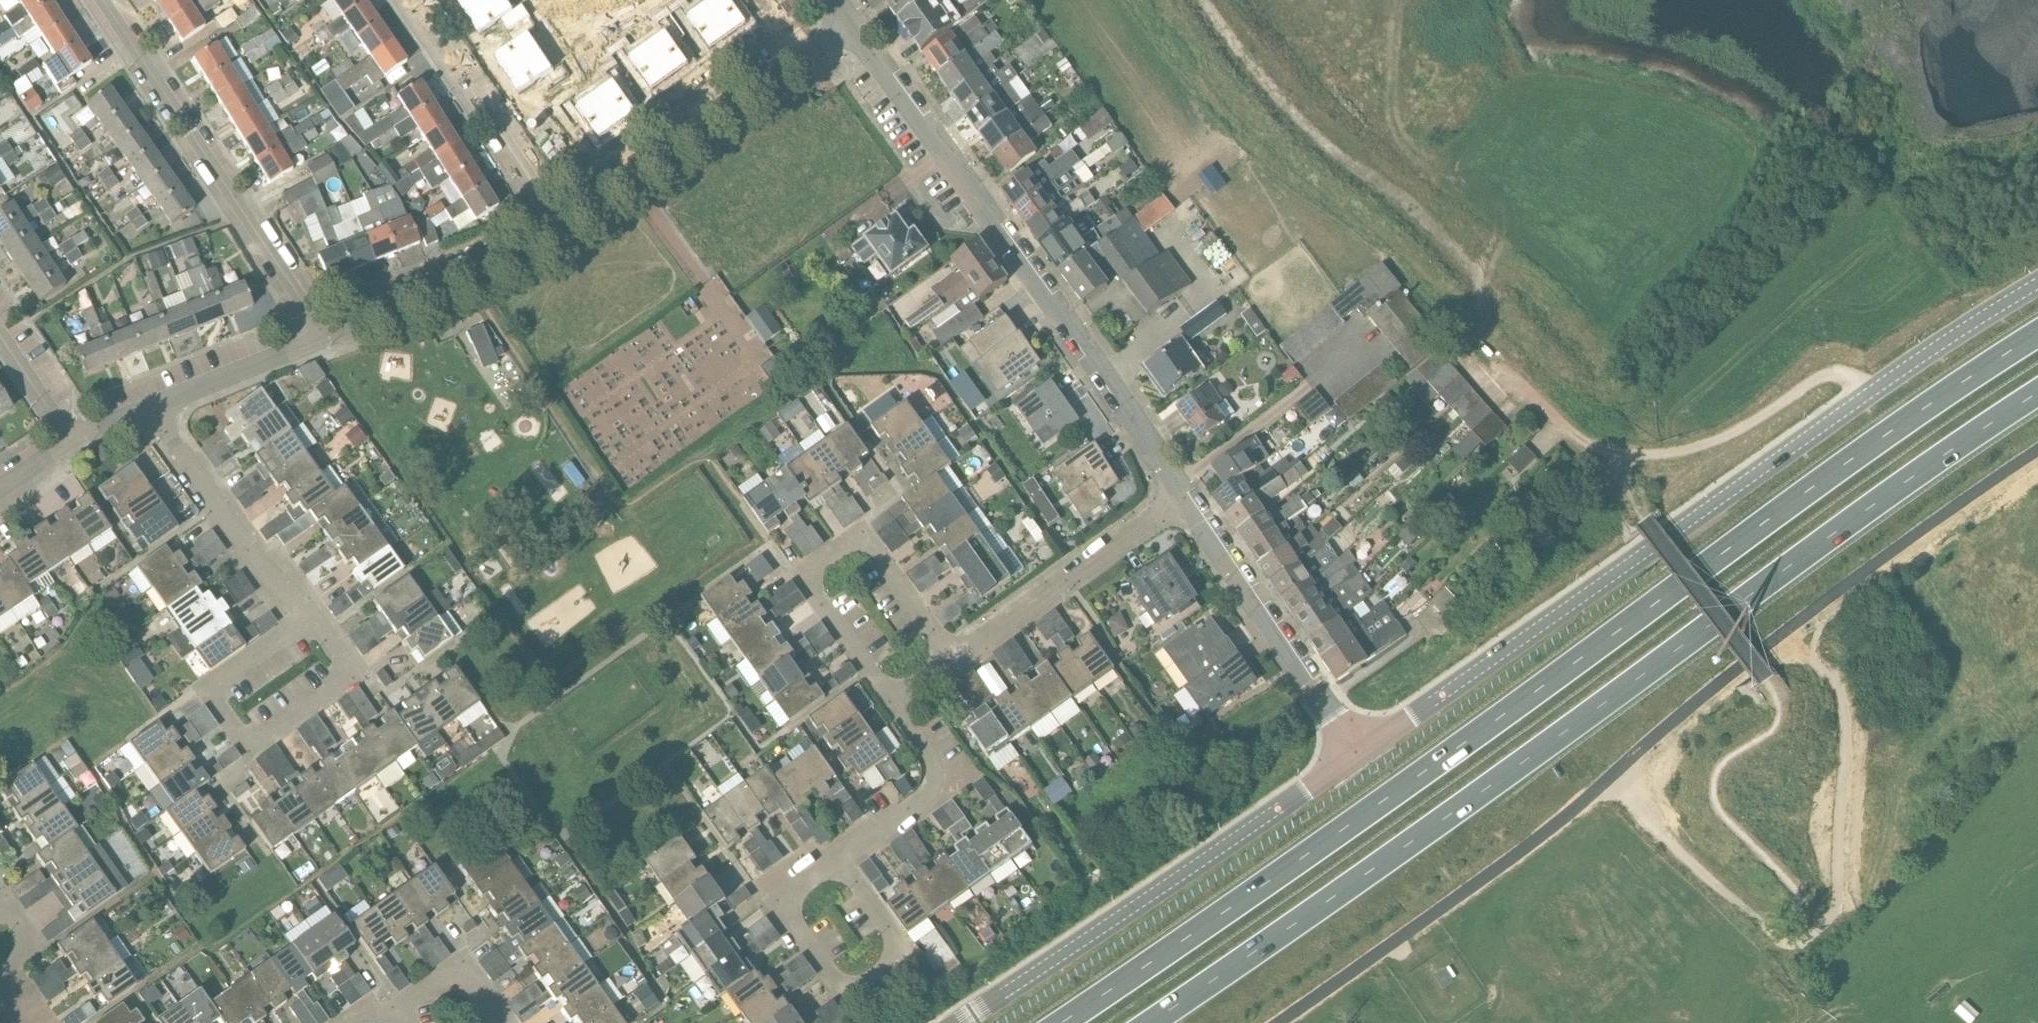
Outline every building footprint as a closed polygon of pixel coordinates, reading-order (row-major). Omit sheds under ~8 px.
[(51,3),(49,0),(17,0),(22,6),(5,17),(7,20),(0,25),(0,38),(51,3)] [(192,7),(188,0),(158,0),(155,2),(169,22),(192,7)] [(206,27),(199,17),(220,3),(218,0),(203,0),(192,7),(169,22),(182,43),(206,27)] [(342,17),(343,18),(366,3),(363,0),(331,0),(342,17)] [(467,18),(494,0),(455,0),(467,18)] [(467,18),(480,37),(516,13),(508,0),(494,0),(467,18)] [(707,1),(732,37),(752,23),(735,0),(709,0),(707,1)] [(899,21),(928,0),(884,0),(899,21)] [(928,0),(899,21),(921,53),(938,42),(990,2),(989,0),(928,0)] [(688,14),(714,50),(732,37),(707,1),(688,14)] [(65,24),(51,3),(0,38),(0,44),(2,47),(17,36),(19,39),(36,28),(43,39),(65,24)] [(357,38),(379,23),(366,3),(343,18),(342,17),(316,36),(320,43),(331,35),(334,39),(350,28),(357,38)] [(238,18),(237,19),(243,29),(261,17),(255,7),(238,18)] [(1016,17),(1023,13),(1019,8),(1013,12),(1016,17)] [(237,19),(238,18),(232,9),(215,20),(221,29),(237,19)] [(371,58),(393,43),(379,23),(357,38),(370,57),(371,58)] [(44,67),(78,44),(65,24),(43,39),(55,58),(43,65),(44,67)] [(985,30),(990,38),(996,33),(999,31),(994,24),(985,30)] [(924,56),(938,76),(990,38),(985,30),(981,27),(959,43),(953,35),(924,56)] [(298,39),(290,28),(282,34),(290,45),(298,39)] [(668,28),(649,42),(674,78),(693,64),(668,28)] [(241,47),(247,55),(278,37),(273,29),(260,38),(259,36),(241,47)] [(1050,39),(1044,30),(1037,36),(1043,45),(1050,39)] [(530,33),(493,58),(506,77),(543,53),(530,33)] [(951,95),(993,65),(997,62),(991,53),(1004,43),(996,33),(990,38),(938,76),(938,77),(951,95)] [(278,37),(247,55),(252,64),(282,45),(278,37)] [(674,78),(649,42),(630,55),(655,91),(674,78)] [(341,118),(355,108),(344,92),(366,77),(373,86),(407,62),(393,43),(371,58),(370,57),(354,68),(338,79),(322,90),(341,118)] [(44,67),(57,86),(91,63),(78,44),(44,67)] [(207,81),(231,66),(217,44),(193,59),(207,81)] [(543,53),(506,77),(519,96),(555,72),(543,53)] [(332,71),(338,79),(354,68),(349,59),(332,71)] [(24,77),(39,68),(34,60),(18,71),(23,78),(24,77)] [(1072,69),(1066,60),(1056,66),(1063,75),(1072,69)] [(951,95),(966,115),(1008,84),(1018,77),(1010,66),(999,73),(993,65),(951,95)] [(219,102),(244,87),(231,66),(207,81),(219,102)] [(267,88),(272,97),(294,83),(289,75),(267,88)] [(612,81),(593,94),(618,130),(637,117),(612,81)] [(294,83),(272,97),(277,105),(299,91),(294,83)] [(366,146),(371,143),(371,144),(394,129),(434,104),(420,83),(397,97),(404,107),(365,132),(354,115),(345,121),(366,146)] [(966,115),(979,134),(1022,103),(1008,84),(966,115)] [(232,123),(256,108),(244,87),(219,102),(232,123)] [(31,113),(43,105),(32,89),(21,97),(31,113)] [(87,106),(101,126),(123,110),(109,90),(87,106)] [(618,130),(593,94),(574,108),(599,143),(618,130)] [(379,108),(388,101),(383,95),(374,101),(379,108)] [(979,134),(993,154),(1045,116),(1038,106),(1031,96),(1022,103),(979,134)] [(1056,108),(1050,98),(1038,106),(1045,116),(1056,108)] [(424,139),(446,124),(434,104),(394,129),(371,144),(375,150),(382,146),(382,147),(399,137),(401,139),(417,129),(424,139)] [(245,143),(269,129),(256,108),(232,123),(245,143)] [(101,126),(115,146),(137,130),(123,110),(101,126)] [(1091,120),(1100,132),(1112,124),(1103,111),(1091,120)] [(245,143),(257,164),(314,128),(322,123),(322,122),(324,121),(320,114),(310,120),(309,119),(293,129),(291,126),(274,137),(269,129),(245,143)] [(1045,116),(993,154),(1008,175),(1038,154),(1030,143),(1053,126),(1045,116)] [(95,119),(84,128),(91,138),(103,129),(95,119)] [(415,162),(394,175),(399,181),(409,176),(409,177),(459,145),(446,124),(424,139),(431,150),(414,161),(415,162)] [(1070,134),(1065,127),(1058,133),(1063,140),(1070,134)] [(75,144),(74,144),(86,135),(81,128),(69,136),(70,137),(54,148),(59,155),(75,144)] [(306,145),(319,136),(314,128),(257,164),(270,184),(293,170),(287,159),(307,146),(306,145)] [(115,146),(129,166),(151,150),(137,130),(115,146)] [(1128,144),(1122,135),(1110,143),(1116,152),(1128,144)] [(75,144),(74,145),(80,153),(92,144),(86,136),(75,144)] [(352,157),(362,150),(350,137),(341,142),(352,157)] [(14,151),(8,141),(0,146),(0,157),(1,159),(14,151)] [(326,151),(329,157),(335,169),(350,162),(341,144),(326,151)] [(22,145),(14,151),(17,156),(26,150),(22,145)] [(449,179),(472,165),(459,145),(409,177),(413,184),(424,178),(425,180),(444,170),(449,179)] [(1088,171),(1113,154),(1108,146),(1107,145),(1081,163),(1072,169),(1073,169),(1075,173),(1085,166),(1088,171)] [(129,166),(143,186),(166,170),(151,150),(129,166)] [(1,159),(7,168),(20,160),(17,156),(14,151),(1,159)] [(1041,193),(1053,184),(1073,169),(1072,169),(1081,163),(1072,151),(1050,167),(1045,161),(1001,192),(1016,212),(1041,193)] [(313,179),(317,186),(338,176),(329,157),(308,167),(313,179)] [(1138,170),(1131,160),(1118,168),(1125,178),(1138,170)] [(399,181),(394,175),(386,163),(378,168),(392,187),(394,186),(400,182),(399,181)] [(449,179),(462,200),(485,186),(472,165),(449,179)] [(52,188),(66,179),(57,166),(43,175),(52,188)] [(97,176),(103,183),(113,176),(108,168),(97,176)] [(1054,208),(1085,186),(1075,173),(1073,169),(1053,184),(1041,193),(1016,212),(1027,228),(1055,208),(1054,208)] [(143,186),(157,205),(180,190),(166,170),(143,186)] [(113,176),(103,183),(108,191),(118,183),(113,176)] [(328,281),(352,271),(327,210),(319,190),(317,186),(313,179),(283,195),(289,205),(308,196),(315,215),(314,215),(329,252),(318,256),(328,281)] [(452,221),(469,211),(475,221),(498,207),(485,186),(462,200),(446,211),(430,221),(434,228),(450,217),(452,221)] [(157,205),(172,225),(194,209),(180,190),(157,205)] [(380,210),(379,209),(372,191),(362,195),(370,213),(380,210)] [(1027,228),(1039,244),(1066,224),(1070,222),(1094,205),(1096,203),(1089,193),(1058,213),(1055,208),(1027,228)] [(1099,213),(1103,210),(1108,207),(1112,205),(1106,196),(1096,203),(1094,205),(1099,213)] [(423,211),(425,204),(421,197),(409,205),(416,215),(423,211)] [(26,224),(27,224),(38,216),(50,207),(45,199),(33,207),(32,205),(19,213),(13,203),(0,212),(0,241),(26,224)] [(400,201),(379,209),(397,253),(419,244),(409,218),(407,219),(400,201)] [(430,221),(446,211),(440,202),(424,213),(414,219),(420,228),(430,221)] [(50,207),(38,216),(44,226),(57,218),(50,207)] [(125,215),(131,223),(142,216),(136,207),(125,215)] [(352,271),(374,262),(356,219),(342,224),(335,207),(327,210),(352,271)] [(1059,273),(1088,251),(1111,234),(1133,218),(1126,209),(1096,229),(1087,216),(1074,227),(1070,222),(1066,224),(1039,244),(1059,273)] [(142,216),(131,223),(136,232),(147,224),(142,216)] [(374,262),(397,253),(386,227),(364,236),(357,218),(356,219),(374,262)] [(1161,257),(1144,234),(1133,218),(1111,234),(1088,251),(1059,273),(1083,305),(1110,285),(1095,265),(1105,258),(1148,316),(1192,284),(1168,252),(1161,257)] [(877,257),(891,277),(927,251),(909,225),(903,229),(896,219),(854,249),(865,266),(877,257)] [(420,228),(427,246),(438,242),(434,228),(430,221),(420,228)] [(40,244),(27,224),(26,224),(0,241),(0,242),(13,262),(40,244)] [(59,248),(65,257),(76,249),(90,240),(84,232),(59,248)] [(198,252),(193,238),(171,246),(177,260),(198,252)] [(931,288),(939,299),(993,261),(979,241),(952,261),(960,273),(957,275),(954,272),(931,288)] [(53,265),(53,264),(40,244),(13,262),(26,282),(53,265)] [(76,249),(65,257),(71,266),(83,258),(76,249)] [(168,266),(162,251),(147,257),(153,272),(168,266)] [(943,347),(984,318),(975,305),(1008,281),(993,261),(939,299),(906,322),(913,331),(945,308),(947,311),(956,305),(962,313),(934,333),(943,347)] [(1331,306),(1343,321),(1357,310),(1365,319),(1368,316),(1412,371),(1444,345),(1400,290),(1403,288),(1383,264),(1331,306)] [(66,285),(59,274),(53,265),(26,282),(40,303),(66,285)] [(197,329),(224,318),(206,272),(204,267),(187,273),(193,288),(182,293),(197,329)] [(206,272),(224,318),(253,307),(244,285),(223,293),(221,288),(222,287),(215,269),(206,272)] [(169,341),(197,329),(182,293),(163,300),(163,301),(154,304),(169,341)] [(1190,342),(1227,316),(1217,302),(1181,329),(1190,342)] [(141,352),(169,341),(154,304),(145,308),(150,322),(132,329),(141,352)] [(782,331),(764,306),(747,319),(765,344),(782,331)] [(1346,325),(1343,321),(1331,306),(1323,313),(1338,332),(1346,325)] [(85,374),(113,363),(93,312),(91,308),(82,312),(93,339),(95,338),(97,344),(77,352),(85,374)] [(93,312),(113,363),(141,352),(132,329),(114,336),(103,308),(93,312)] [(1242,315),(1258,337),(1267,330),(1251,309),(1242,315)] [(1329,339),(1338,332),(1323,313),(1314,320),(1329,339)] [(977,363),(998,392),(1038,363),(1006,317),(970,343),(961,350),(973,367),(977,363)] [(1320,345),(1329,339),(1314,320),(1306,327),(1320,345)] [(471,344),(472,343),(487,337),(483,326),(466,333),(471,344)] [(1312,352),(1320,345),(1306,327),(1297,334),(1312,352)] [(1303,359),(1312,352),(1297,334),(1289,341),(1303,359)] [(1295,366),(1303,359),(1289,341),(1280,348),(1295,366)] [(1201,369),(1183,344),(1148,369),(1166,394),(1201,369)] [(504,355),(501,347),(493,350),(496,359),(504,355)] [(1418,372),(1427,383),(1451,364),(1441,354),(1418,372)] [(309,387),(325,377),(315,363),(297,371),(309,387)] [(1389,389),(1398,382),(1384,364),(1376,371),(1389,389)] [(1427,383),(1439,395),(1462,377),(1451,364),(1427,383)] [(1294,367),(1282,376),(1289,385),(1300,376),(1294,367)] [(1381,396),(1389,389),(1376,371),(1367,378),(1381,396)] [(1439,395),(1450,408),(1472,389),(1462,377),(1439,395)] [(1372,403),(1381,396),(1367,378),(1358,385),(1372,403)] [(335,392),(327,380),(315,389),(323,401),(335,392)] [(1016,406),(1044,446),(1079,421),(1051,381),(1016,406)] [(1363,411),(1372,403),(1358,385),(1349,392),(1363,411)] [(1200,441),(1227,422),(1217,408),(1224,404),(1211,386),(1178,410),(1200,441)] [(1450,408),(1462,421),(1483,401),(1472,389),(1450,408)] [(240,436),(240,437),(276,412),(260,390),(225,415),(234,427),(240,423),(246,432),(240,436)] [(970,413),(985,402),(976,390),(962,401),(970,413)] [(1316,390),(1297,406),(1312,426),(1331,409),(1316,390)] [(1354,418),(1363,411),(1349,392),(1340,399),(1354,418)] [(0,394),(0,416),(10,409),(0,394)] [(1385,414),(1397,404),(1388,394),(1376,403),(1385,414)] [(1345,425),(1354,418),(1340,399),(1331,406),(1345,425)] [(1462,421),(1472,432),(1493,412),(1483,401),(1462,421)] [(886,448),(887,450),(923,425),(907,403),(872,428),(880,439),(886,435),(892,444),(886,448)] [(353,418),(346,408),(334,416),(341,426),(353,418)] [(794,419),(787,408),(779,414),(787,424),(794,419)] [(255,457),(290,433),(276,412),(240,437),(241,437),(236,440),(226,447),(231,454),(245,444),(248,448),(255,443),(261,452),(255,457)] [(1493,412),(1472,432),(1487,448),(1507,428),(1493,412)] [(781,436),(772,423),(760,432),(769,445),(781,436)] [(902,470),(937,446),(923,425),(887,450),(895,460),(901,456),(907,464),(901,469),(902,470)] [(979,440),(968,425),(958,432),(968,447),(979,440)] [(827,441),(853,476),(863,468),(859,462),(869,455),(848,426),(827,441)] [(354,449),(366,440),(357,427),(345,436),(354,449)] [(226,447),(236,440),(228,430),(219,437),(226,447)] [(802,441),(807,451),(827,441),(823,431),(802,441)] [(269,464),(276,474),(305,454),(290,433),(255,457),(263,468),(269,464)] [(1212,468),(1226,489),(1260,467),(1252,454),(1263,447),(1256,438),(1212,468)] [(835,495),(842,505),(849,500),(839,486),(843,483),(838,477),(847,471),(851,477),(853,476),(827,441),(807,456),(832,490),(831,491),(835,495)] [(1054,470),(1070,494),(1068,496),(1083,519),(1108,503),(1102,493),(1117,484),(1101,459),(1104,457),(1095,444),(1054,470)] [(743,454),(738,446),(730,452),(735,459),(743,454)] [(938,476),(937,475),(951,465),(937,446),(902,470),(909,481),(916,476),(922,486),(936,476),(938,476)] [(1525,447),(1508,463),(1519,475),(1536,458),(1525,447)] [(284,498),(285,499),(330,467),(320,474),(305,454),(276,474),(265,482),(255,489),(260,495),(275,485),(278,489),(284,485),(290,493),(284,498)] [(786,470),(811,505),(822,497),(817,491),(826,485),(830,491),(831,491),(832,490),(807,456),(786,470)] [(1396,481),(1414,466),(1406,456),(1388,471),(1396,481)] [(1213,498),(1214,500),(1225,517),(1293,469),(1301,463),(1299,459),(1289,465),(1286,459),(1264,473),(1260,467),(1226,489),(1213,498)] [(1007,480),(996,464),(987,470),(998,486),(1007,480)] [(115,514),(149,488),(133,465),(98,490),(106,502),(113,498),(119,506),(113,511),(115,514)] [(298,505),(306,516),(310,513),(335,496),(334,494),(344,487),(330,467),(285,499),(292,509),(298,505)] [(1237,534),(1265,515),(1266,514),(1261,507),(1288,489),(1287,489),(1301,480),(1293,469),(1225,517),(1237,534)] [(790,520),(794,525),(801,535),(808,530),(797,515),(801,512),(797,506),(806,500),(810,506),(811,505),(786,470),(765,485),(790,520)] [(265,482),(265,481),(258,471),(248,478),(255,489),(265,482)] [(1364,481),(1356,471),(1344,481),(1352,491),(1364,481)] [(388,472),(378,479),(384,487),(395,480),(388,472)] [(889,482),(884,475),(869,486),(874,493),(889,482)] [(917,520),(918,522),(953,497),(938,476),(936,476),(922,486),(902,500),(911,512),(917,507),(923,516),(917,520)] [(1030,497),(1041,490),(1034,479),(1023,486),(1030,497)] [(790,520),(765,485),(744,500),(769,535),(781,527),(776,520),(785,514),(789,520),(790,520)] [(323,532),(324,533),(359,508),(344,487),(334,494),(335,496),(310,513),(306,516),(295,523),(302,534),(323,519),(329,528),(323,532)] [(129,534),(164,509),(149,488),(115,514),(121,523),(127,518),(133,527),(127,531),(129,534)] [(1248,551),(1298,518),(1308,511),(1307,509),(1316,500),(1310,493),(1301,499),(1300,496),(1278,511),(1275,506),(1266,514),(1265,515),(1237,534),(1248,551)] [(402,510),(412,503),(406,494),(396,501),(402,510)] [(66,510),(89,546),(111,531),(87,495),(75,504),(79,510),(71,516),(66,510)] [(832,513),(842,505),(835,495),(825,503),(832,513)] [(931,541),(932,542),(968,518),(953,497),(918,522),(913,525),(903,532),(908,539),(922,528),(925,532),(931,528),(937,536),(931,541)] [(1026,507),(1020,498),(1012,503),(1018,512),(1026,507)] [(195,505),(194,506),(178,517),(183,525),(200,513),(195,505)] [(316,554),(324,564),(374,529),(359,508),(324,533),(331,544),(316,554)] [(164,509),(129,534),(136,543),(142,539),(149,549),(178,529),(164,509)] [(1054,509),(1043,516),(1049,526),(1060,519),(1054,509)] [(68,560),(89,546),(66,510),(54,518),(58,524),(50,530),(45,523),(45,524),(68,560)] [(294,523),(287,513),(277,520),(285,530),(294,523)] [(913,525),(912,525),(905,515),(895,522),(903,532),(913,525)] [(1030,533),(1038,528),(1030,517),(1023,523),(1030,533)] [(947,563),(982,538),(968,518),(932,542),(940,553),(946,548),(952,557),(946,561),(947,563)] [(1298,518),(1248,551),(1260,568),(1288,549),(1302,537),(1308,531),(1298,518)] [(47,574),(68,560),(45,524),(33,532),(37,538),(29,544),(24,537),(23,538),(47,574)] [(1414,524),(1399,538),(1409,548),(1424,534),(1414,524)] [(791,542),(801,535),(794,525),(784,532),(791,542)] [(1045,538),(1038,528),(1030,533),(1037,543),(1045,538)] [(352,574),(353,575),(388,550),(374,529),(324,564),(329,571),(343,561),(346,565),(352,561),(358,569),(352,574)] [(1312,557),(1326,544),(1327,545),(1331,541),(1323,532),(1316,537),(1310,529),(1308,531),(1302,537),(1288,549),(1260,568),(1271,585),(1312,557)] [(17,552),(6,559),(8,563),(26,588),(27,587),(47,574),(23,538),(12,546),(17,552)] [(982,538),(947,563),(942,566),(932,573),(937,580),(951,569),(954,573),(960,569),(967,578),(960,582),(962,584),(997,559),(982,538)] [(1501,541),(1492,550),(1499,558),(1508,549),(1501,541)] [(1327,545),(1326,544),(1312,557),(1271,585),(1282,602),(1323,573),(1324,572),(1336,562),(1336,563),(1339,560),(1327,545)] [(136,568),(152,590),(187,565),(186,565),(191,561),(201,554),(196,547),(181,557),(179,553),(172,558),(165,548),(136,568)] [(447,563),(453,558),(447,549),(441,554),(447,563)] [(388,550),(353,575),(361,585),(367,581),(374,591),(403,571),(388,550)] [(123,552),(118,555),(117,563),(120,567),(129,561),(123,552)] [(201,554),(191,561),(198,571),(208,564),(201,554)] [(92,583),(106,574),(94,555),(80,563),(92,583)] [(747,567),(752,574),(767,563),(762,556),(747,567)] [(942,566),(935,556),(925,563),(932,573),(942,566)] [(1158,621),(1179,608),(1196,598),(1170,556),(1131,582),(1158,621)] [(1405,574),(1416,563),(1410,557),(1399,568),(1405,574)] [(997,559),(962,584),(969,594),(975,590),(982,600),(1011,579),(997,559)] [(11,613),(34,598),(27,587),(26,588),(8,563),(0,568),(0,574),(2,576),(0,577),(0,597),(11,613)] [(1346,569),(1330,580),(1324,572),(1323,573),(1282,602),(1294,620),(1322,601),(1360,575),(1352,564),(1346,569)] [(152,590),(166,610),(201,585),(193,574),(187,578),(181,570),(187,565),(152,590)] [(1309,642),(1341,621),(1341,620),(1372,592),(1369,588),(1360,575),(1322,601),(1294,620),(1309,642)] [(387,623),(388,624),(423,599),(408,577),(373,602),(381,614),(387,610),(393,618),(387,623)] [(731,578),(702,599),(718,621),(746,600),(753,596),(744,584),(738,589),(731,578)] [(166,610),(181,631),(230,595),(225,588),(210,598),(208,595),(201,599),(195,590),(202,586),(201,585),(166,610)] [(119,596),(112,586),(104,591),(111,601),(119,596)] [(353,606),(363,599),(356,589),(346,596),(353,606)] [(181,631),(195,651),(230,626),(223,616),(237,605),(230,595),(181,631)] [(11,613),(0,597),(0,620),(11,613)] [(57,613),(47,597),(38,603),(48,619),(57,613)] [(962,615),(971,608),(964,597),(954,604),(962,615)] [(746,600),(718,621),(732,641),(767,616),(772,612),(782,605),(776,598),(762,608),(759,604),(753,609),(746,600)] [(402,643),(402,644),(438,620),(423,599),(388,624),(383,627),(373,634),(378,641),(393,631),(396,635),(402,630),(408,639),(402,643)] [(1196,605),(1193,600),(1179,608),(1177,609),(1180,615),(1196,605)] [(1309,642),(1322,661),(1366,632),(1371,625),(1390,612),(1385,603),(1371,611),(1372,613),(1360,621),(1357,616),(1344,624),(1341,621),(1309,642)] [(782,605),(772,612),(779,622),(789,615),(782,605)] [(1045,636),(1066,626),(1058,610),(1037,620),(1045,636)] [(1366,632),(1322,661),(1337,683),(1407,636),(1396,620),(1390,612),(1371,625),(1366,632)] [(732,641),(747,661),(781,636),(774,625),(767,630),(761,621),(767,617),(767,616),(732,641)] [(373,634),(383,627),(376,617),(366,624),(373,634)] [(679,617),(672,621),(677,627),(683,623),(679,617)] [(1189,686),(1235,653),(1211,619),(1190,634),(1188,632),(1163,649),(1189,686)] [(438,620),(402,644),(410,655),(417,651),(424,661),(453,641),(438,620)] [(1166,644),(1179,635),(1187,629),(1181,621),(1174,627),(1160,636),(1166,644)] [(120,637),(110,622),(99,629),(109,644),(120,637)] [(230,626),(195,651),(210,672),(245,648),(245,647),(259,636),(254,629),(239,640),(237,636),(231,640),(224,631),(231,627),(230,626)] [(1065,645),(1075,638),(1068,628),(1058,635),(1065,645)] [(37,647),(44,642),(39,634),(32,639),(37,647)] [(1093,686),(1068,650),(1065,645),(1058,635),(1051,640),(1061,655),(1057,658),(1062,664),(1052,671),(1072,700),(1093,686)] [(1093,686),(1115,670),(1090,635),(1078,643),(1082,649),(1074,656),(1069,649),(1068,650),(1093,686)] [(702,645),(695,636),(688,642),(694,650),(702,645)] [(747,661),(761,682),(796,657),(801,653),(811,646),(805,639),(791,650),(788,646),(782,650),(776,641),(782,637),(781,636),(747,661)] [(119,658),(120,658),(126,667),(142,654),(136,646),(119,658)] [(811,646),(801,653),(808,663),(818,656),(811,646)] [(1186,688),(1207,717),(1256,682),(1235,653),(1189,686),(1186,688)] [(719,661),(714,654),(705,660),(711,667),(719,661)] [(28,665),(22,656),(15,661),(20,669),(28,665)] [(761,682),(776,702),(811,678),(803,666),(796,671),(790,662),(797,658),(796,657),(761,682)] [(1023,675),(1033,667),(1026,658),(1016,665),(1023,675)] [(137,661),(125,669),(134,683),(146,675),(137,661)] [(21,673),(16,663),(6,669),(12,679),(21,673)] [(1051,715),(1072,700),(1052,671),(1048,664),(1036,673),(1040,679),(1032,685),(1027,679),(1027,680),(1026,680),(1051,715)] [(1031,729),(1051,715),(1026,680),(1027,680),(1023,675),(1016,665),(1009,670),(1019,685),(1015,688),(1020,694),(1011,700),(1031,729)] [(433,683),(458,718),(479,703),(455,668),(443,677),(447,683),(438,689),(434,683),(433,683)] [(385,689),(392,683),(382,669),(375,674),(385,689)] [(811,678),(776,702),(791,723),(826,699),(825,698),(840,687),(835,680),(820,690),(817,687),(811,691),(805,682),(811,678)] [(438,733),(458,718),(433,683),(422,691),(427,697),(418,703),(414,697),(413,698),(438,733)] [(739,695),(732,684),(724,690),(732,700),(739,695)] [(1010,744),(1031,729),(1011,700),(1007,694),(995,702),(985,687),(974,695),(1010,744)] [(825,742),(860,717),(845,695),(810,719),(818,731),(824,727),(830,736),(824,740),(825,742)] [(989,759),(1010,744),(974,695),(968,699),(978,714),(974,717),(979,723),(968,730),(989,759)] [(167,706),(160,696),(151,703),(158,712),(167,706)] [(417,747),(438,733),(413,698),(402,706),(406,712),(397,718),(417,747)] [(745,724),(754,717),(748,708),(745,711),(740,704),(734,709),(738,716),(745,724)] [(1179,715),(1172,705),(1164,710),(1171,720),(1179,715)] [(367,723),(368,723),(378,716),(371,706),(360,713),(367,723)] [(396,763),(417,747),(397,718),(392,712),(380,721),(385,727),(375,734),(396,763)] [(375,777),(396,763),(375,734),(367,723),(360,713),(353,718),(364,733),(360,735),(364,742),(356,748),(351,742),(350,742),(375,777)] [(755,716),(754,717),(745,724),(752,734),(762,727),(755,716)] [(840,762),(875,737),(860,717),(825,742),(832,752),(839,748),(845,756),(839,761),(840,762)] [(130,743),(145,765),(179,741),(179,740),(184,737),(194,730),(189,723),(174,734),(171,729),(165,734),(158,724),(130,743)] [(1137,742),(1149,733),(1144,726),(1134,724),(1128,728),(1137,742)] [(800,728),(794,732),(796,736),(797,737),(803,732),(800,728)] [(478,744),(485,753),(505,738),(498,729),(478,744)] [(194,730),(184,737),(191,747),(201,740),(194,730)] [(319,742),(327,752),(337,745),(330,735),(319,742)] [(1118,752),(1130,743),(1125,735),(1112,744),(1118,752)] [(874,791),(885,783),(875,768),(890,758),(875,737),(840,762),(847,773),(853,768),(861,779),(863,777),(874,791)] [(68,759),(76,754),(67,741),(55,749),(60,756),(64,753),(68,759)] [(145,765),(160,785),(194,761),(186,750),(180,754),(174,746),(180,741),(179,741),(145,765)] [(334,807),(355,792),(330,757),(327,752),(319,742),(312,748),(323,762),(319,765),(323,771),(314,777),(310,771),(309,772),(334,807)] [(355,792),(375,777),(350,742),(339,750),(344,756),(335,762),(331,756),(330,757),(355,792)] [(485,753),(478,744),(457,758),(464,767),(485,753)] [(794,765),(819,800),(830,792),(836,802),(837,801),(841,807),(851,799),(816,749),(794,765)] [(1106,769),(1094,753),(1085,760),(1097,776),(1106,769)] [(63,762),(70,771),(82,762),(76,754),(68,759),(63,762)] [(174,806),(195,793),(209,782),(208,781),(223,771),(218,764),(203,774),(200,770),(194,775),(188,766),(194,762),(194,761),(160,785),(174,806)] [(82,762),(70,771),(76,780),(88,771),(82,762)] [(457,772),(450,762),(436,772),(443,782),(457,772)] [(891,779),(900,773),(892,762),(884,768),(891,779)] [(313,821),(334,807),(309,772),(299,779),(288,764),(277,772),(313,821)] [(1081,780),(1092,772),(1086,764),(1075,772),(1081,780)] [(48,787),(33,765),(0,788),(0,793),(6,802),(13,798),(19,806),(12,811),(14,812),(48,787)] [(773,779),(787,799),(794,810),(801,820),(808,829),(815,824),(805,809),(810,806),(805,800),(814,794),(818,800),(819,800),(794,765),(775,779),(773,779)] [(767,769),(746,785),(770,820),(782,812),(777,805),(787,799),(773,779),(775,779),(767,769)] [(294,835),(313,821),(277,772),(271,776),(282,791),(278,794),(282,800),(273,806),(269,800),(294,835)] [(120,782),(113,773),(104,780),(110,789),(120,782)] [(439,783),(433,774),(423,781),(429,790),(439,783)] [(250,790),(245,783),(231,793),(236,800),(250,790)] [(1074,794),(1066,783),(1056,790),(1063,801),(1074,794)] [(750,834),(753,839),(760,849),(768,844),(757,829),(761,826),(757,820),(765,814),(770,820),(746,785),(725,799),(750,834)] [(28,833),(63,807),(48,787),(14,812),(21,823),(27,818),(33,827),(27,831),(28,833)] [(166,812),(181,833),(215,809),(207,798),(201,802),(195,793),(174,806),(175,806),(166,812)] [(108,807),(100,794),(91,800),(100,812),(108,807)] [(985,827),(1011,861),(1032,845),(1007,811),(996,797),(989,802),(1000,816),(996,819),(1000,825),(992,832),(987,825),(985,827)] [(749,835),(750,834),(725,799),(704,814),(729,849),(741,841),(736,834),(745,828),(749,835)] [(272,851),(294,835),(269,800),(257,808),(262,815),(251,822),(272,851)] [(41,839),(48,848),(72,832),(78,828),(63,807),(28,833),(35,843),(41,839)] [(181,833),(196,853),(230,829),(222,818),(216,822),(210,814),(216,809),(215,809),(181,833)] [(791,827),(801,820),(794,810),(784,817),(791,827)] [(136,831),(148,823),(141,812),(129,820),(136,831)] [(525,820),(530,828),(542,820),(536,812),(525,820)] [(961,836),(962,836),(972,829),(965,819),(954,827),(961,836)] [(401,833),(396,826),(388,832),(392,839),(401,833)] [(990,876),(965,841),(961,836),(954,827),(948,831),(959,846),(955,848),(959,855),(950,861),(946,855),(944,856),(970,890),(990,876)] [(990,876),(1011,861),(985,827),(975,834),(979,840),(971,846),(967,840),(965,841),(990,876)] [(142,845),(151,838),(145,829),(135,836),(142,845)] [(196,853),(211,875),(245,850),(237,839),(230,843),(224,834),(231,830),(230,829),(196,853)] [(914,829),(893,842),(904,860),(925,847),(914,829)] [(50,864),(57,874),(87,854),(72,832),(48,848),(36,857),(44,869),(50,864)] [(2,860),(0,861),(0,866),(2,870),(17,860),(0,834),(0,857),(2,860)] [(359,842),(355,836),(349,840),(353,846),(359,842)] [(750,856),(760,849),(753,839),(743,846),(750,856)] [(459,866),(473,887),(474,888),(509,863),(494,841),(459,866)] [(646,863),(662,885),(697,860),(689,848),(682,853),(675,842),(646,863)] [(921,865),(931,858),(924,848),(914,855),(921,865)] [(337,857),(332,850),(324,856),(329,863),(337,857)] [(558,858),(554,853),(548,858),(551,863),(558,858)] [(571,861),(565,853),(554,862),(560,869),(571,861)] [(65,899),(101,874),(87,854),(57,874),(46,882),(36,889),(41,895),(56,885),(59,889),(65,885),(71,894),(65,898),(65,899)] [(950,904),(925,870),(921,865),(914,855),(907,860),(917,875),(914,878),(918,884),(909,890),(905,884),(903,885),(928,920),(950,904)] [(950,904),(970,890),(944,856),(934,863),(939,869),(930,875),(926,869),(925,870),(950,904)] [(239,866),(244,874),(254,867),(249,859),(239,866)] [(662,885),(676,905),(711,880),(703,869),(697,873),(691,864),(697,860),(662,885)] [(164,876),(173,869),(168,862),(158,869),(164,876)] [(488,907),(488,908),(523,883),(509,863),(474,888),(482,899),(488,894),(494,903),(488,907)] [(317,879),(326,892),(348,877),(339,864),(317,879)] [(412,882),(437,917),(448,909),(444,903),(454,895),(434,866),(412,882)] [(46,882),(46,881),(39,871),(29,878),(36,889),(46,882)] [(87,916),(116,896),(101,874),(65,899),(73,910),(68,913),(76,924),(87,916)] [(872,885),(879,895),(890,887),(883,877),(872,885)] [(676,905),(690,925),(726,901),(718,889),(712,894),(705,885),(711,880),(676,905)] [(417,931),(420,936),(427,946),(434,941),(424,926),(428,923),(423,917),(432,911),(436,917),(437,917),(412,882),(391,897),(416,931),(417,931)] [(502,915),(509,924),(538,904),(523,883),(488,908),(496,919),(502,915)] [(580,904),(591,895),(583,885),(572,893),(580,904)] [(908,935),(928,920),(903,885),(893,892),(897,898),(887,906),(908,935)] [(620,914),(628,909),(613,887),(605,893),(620,914)] [(154,899),(147,889),(138,895),(145,905),(154,899)] [(371,911),(396,946),(407,938),(403,932),(411,926),(416,932),(416,931),(391,897),(371,911)] [(1019,907),(1014,899),(1009,902),(1015,910),(1019,907)] [(676,934),(677,935),(692,956),(727,931),(719,921),(734,911),(727,900),(726,901),(690,925),(676,934)] [(496,950),(503,961),(553,925),(538,904),(509,924),(503,929),(511,940),(496,950)] [(628,909),(620,914),(629,927),(638,922),(628,909)] [(395,946),(396,946),(371,911),(350,926),(375,961),(376,960),(386,975),(393,970),(383,955),(387,953),(382,946),(391,940),(395,946)] [(66,931),(76,924),(68,913),(58,920),(66,931)] [(312,931),(333,960),(341,971),(348,981),(355,976),(344,962),(348,959),(344,953),(354,946),(333,916),(312,931)] [(477,928),(472,921),(457,931),(462,938),(477,928)] [(78,964),(107,944),(92,922),(57,946),(65,958),(72,954),(78,964)] [(532,970),(533,971),(568,946),(553,925),(503,961),(508,968),(523,957),(526,961),(532,957),(538,965),(532,970)] [(190,938),(182,926),(174,931),(183,944),(190,938)] [(633,934),(640,949),(650,942),(641,929),(633,934)] [(323,967),(332,961),(333,960),(312,931),(292,945),(293,946),(292,946),(317,981),(328,974),(323,967)] [(707,976),(741,952),(746,949),(756,942),(751,934),(736,945),(733,941),(727,945),(721,937),(727,932),(727,931),(692,956),(707,976)] [(417,953),(427,946),(420,936),(410,943),(417,953)] [(756,942),(746,949),(753,959),(763,952),(756,942)] [(86,989),(122,964),(107,944),(78,964),(67,971),(57,978),(62,985),(77,975),(80,979),(86,974),(92,983),(86,988),(86,989)] [(316,982),(317,981),(292,946),(271,961),(292,990),(299,1001),(306,1011),(313,1006),(303,991),(307,988),(303,982),(311,976),(316,982)] [(547,990),(547,991),(582,966),(568,946),(533,971),(540,982),(547,977),(553,986),(547,990)] [(727,994),(756,973),(748,961),(742,966),(736,957),(742,953),(741,952),(707,976),(722,998),(728,994),(727,994)] [(662,976),(663,976),(677,966),(671,958),(656,969),(662,976)] [(67,971),(60,961),(50,968),(57,978),(67,971)] [(251,976),(276,1010),(286,1003),(282,997),(292,990),(271,961),(251,976)] [(122,964),(86,989),(94,1000),(100,995),(107,1006),(136,985),(122,964)] [(561,1011),(596,986),(582,966),(547,991),(542,995),(533,1002),(538,1009),(552,998),(555,1002),(561,998),(567,1006),(561,1011)] [(1447,969),(1435,976),(1442,989),(1454,981),(1447,969)] [(337,989),(348,981),(341,971),(330,979),(337,989)] [(728,994),(742,1014),(777,990),(782,986),(792,979),(787,972),(772,982),(770,978),(763,983),(756,973),(727,994),(728,994)] [(251,1019),(254,1022),(264,1022),(262,1020),(266,1017),(261,1011),(270,1005),(275,1011),(276,1010),(251,976),(231,990),(251,1019)] [(792,979),(782,986),(789,996),(799,989),(792,979)] [(533,1002),(542,995),(535,985),(525,992),(533,1002)] [(612,1008),(596,986),(561,1011),(570,1022),(576,1018),(579,1022),(590,1022),(612,1008)] [(659,1003),(646,986),(633,995),(646,1012),(659,1003)] [(153,1008),(166,1001),(159,987),(146,994),(153,1008)] [(251,1019),(231,990),(211,1005),(200,990),(200,991),(222,1022),(245,1022),(251,1019)] [(748,1022),(773,1022),(792,1010),(784,999),(778,1003),(772,995),(778,990),(777,990),(742,1014),(748,1022)] [(200,991),(178,1006),(191,1022),(222,1022),(200,991)] [(296,1018),(306,1011),(299,1001),(289,1008),(296,1018)] [(86,1020),(96,1014),(89,1003),(79,1010),(86,1020)] [(143,1022),(136,1011),(129,1016),(122,1005),(97,1022),(142,1022),(143,1022)] [(178,1006),(157,1021),(158,1022),(191,1022),(178,1006)] [(590,1022),(623,1022),(612,1008),(590,1022)] [(773,1022),(792,1022),(786,1015),(792,1011),(792,1010),(773,1022)] [(821,1020),(816,1013),(801,1022),(817,1022),(821,1020)]
